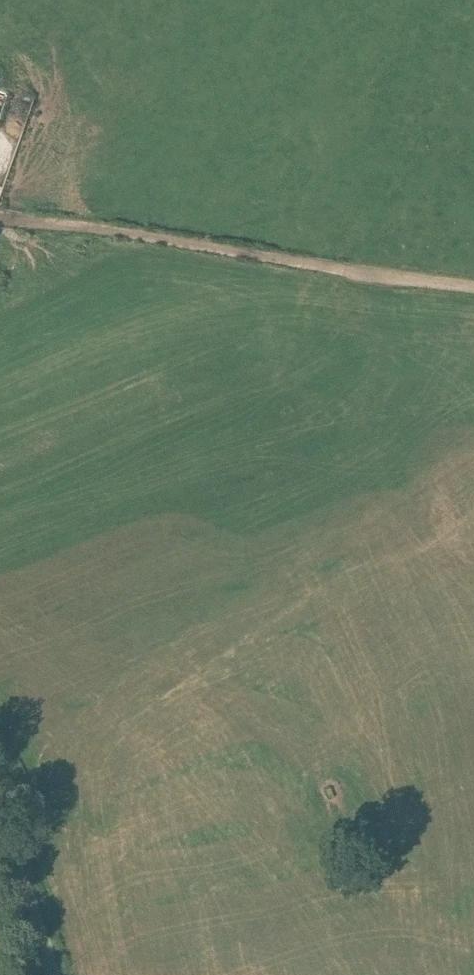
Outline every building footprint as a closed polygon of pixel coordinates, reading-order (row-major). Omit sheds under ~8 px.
[(26,97),(15,92),(0,124),(0,142),(6,145),(9,137),(8,137),(26,97)]
